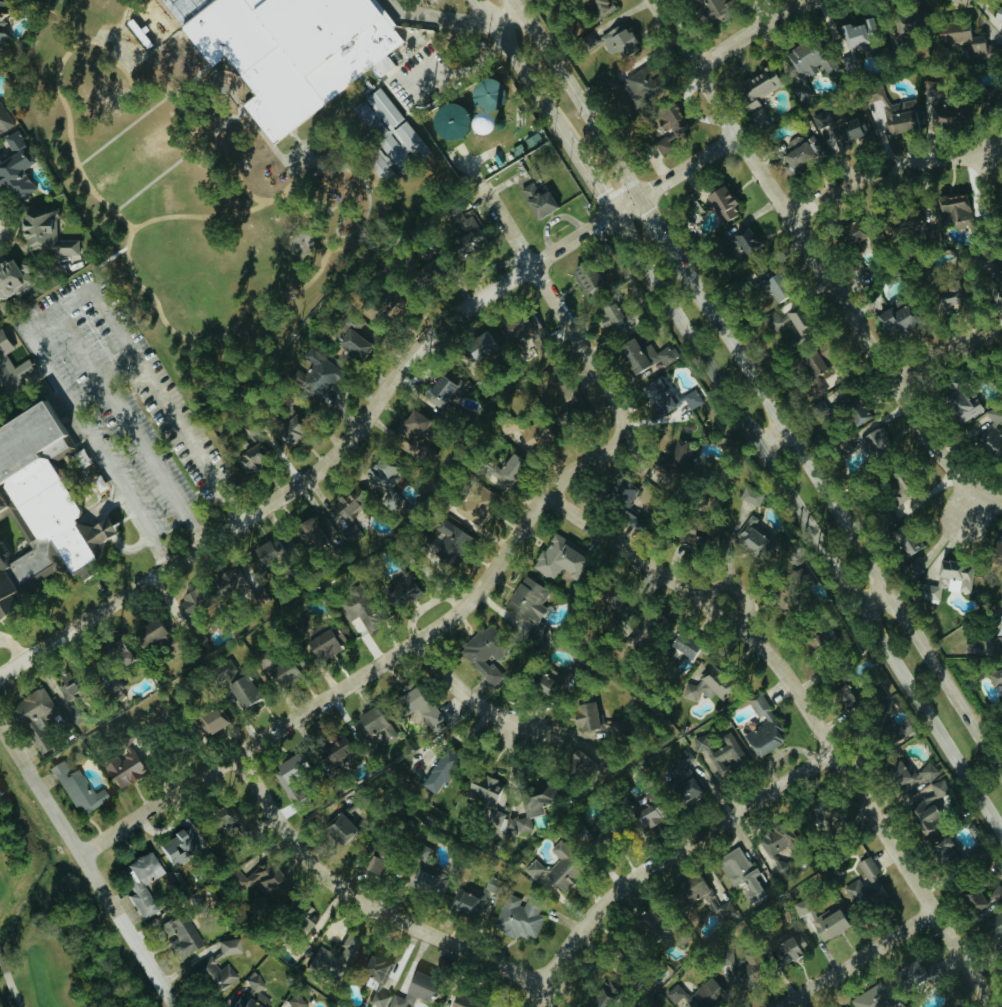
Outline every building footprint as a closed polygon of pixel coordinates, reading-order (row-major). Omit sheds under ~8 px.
[(3,49),(15,35),(7,28),(23,8),(14,0),(0,0),(0,46),(3,49)] [(198,13),(214,0),(370,0),(388,22),(403,40),(268,147),(242,112),(208,66),(180,27),(198,13)] [(617,0),(599,0),(604,13),(620,7),(617,0)] [(727,11),(724,0),(697,0),(704,20),(727,11)] [(998,4),(989,30),(1001,35),(1001,6),(998,4)] [(915,24),(914,11),(900,11),(900,24),(915,24)] [(861,20),(837,28),(844,50),(868,42),(861,20)] [(936,23),(938,44),(969,41),(967,20),(936,23)] [(629,52),(649,42),(642,29),(635,33),(630,22),(605,35),(616,54),(627,48),(629,52)] [(814,93),(806,78),(819,72),(816,67),(822,64),(827,75),(838,70),(821,34),(787,51),(803,83),(793,87),(800,100),(814,93)] [(986,43),(986,34),(971,35),(973,58),(1000,57),(999,42),(986,43)] [(851,54),(841,58),(846,72),(861,67),(853,47),(849,48),(851,54)] [(627,78),(642,107),(674,91),(667,78),(666,79),(663,73),(659,75),(653,64),(627,78)] [(758,96),(780,86),(772,67),(737,82),(754,120),(757,118),(759,123),(768,119),(758,96)] [(487,87),(486,109),(509,110),(511,80),(498,79),(498,88),(487,87)] [(911,99),(887,104),(883,85),(862,89),(865,104),(871,102),(875,119),(884,117),(888,133),(917,127),(911,99)] [(1001,111),(1001,93),(989,90),(985,107),(1001,111)] [(6,98),(0,101),(0,135),(19,127),(6,98)] [(933,123),(965,124),(966,104),(934,103),(933,123)] [(670,134),(662,137),(670,153),(681,148),(676,138),(697,129),(686,106),(671,113),(674,120),(665,124),(670,134)] [(870,133),(865,115),(840,123),(835,108),(813,115),(818,132),(815,133),(817,141),(828,138),(831,149),(837,147),(838,151),(851,147),(849,140),(870,133)] [(558,135),(557,116),(532,118),(534,136),(558,135)] [(33,148),(36,144),(22,129),(10,139),(18,147),(8,156),(0,147),(0,174),(26,202),(41,188),(30,175),(45,161),(33,148)] [(793,172),(823,152),(811,134),(804,140),(800,133),(786,142),(790,149),(781,154),(793,172)] [(567,208),(552,184),(544,189),(538,180),(527,188),(548,220),(567,208)] [(742,208),(750,205),(745,193),(740,195),(736,186),(718,194),(729,223),(746,217),(742,208)] [(956,222),(958,228),(974,224),(966,191),(938,198),(944,225),(956,222)] [(472,217),(462,205),(451,214),(469,237),(465,241),(473,252),(493,236),(476,214),(472,217)] [(85,251),(85,240),(63,240),(63,209),(34,209),(35,252),(85,251)] [(908,227),(914,237),(929,229),(918,209),(892,224),(897,233),(908,227)] [(862,239),(856,222),(838,229),(844,246),(862,239)] [(744,233),(759,260),(773,252),(757,225),(744,233)] [(39,284),(33,273),(39,270),(34,260),(25,264),(23,259),(0,270),(0,275),(2,280),(0,281),(0,316),(15,309),(10,299),(39,284)] [(614,288),(601,260),(583,269),(595,296),(614,288)] [(776,280),(786,303),(805,295),(794,272),(776,280)] [(959,285),(937,291),(941,310),(963,305),(959,285)] [(636,322),(621,295),(601,307),(616,333),(636,322)] [(886,312),(901,339),(930,322),(915,295),(886,312)] [(809,335),(824,325),(809,302),(794,312),(809,335)] [(369,323),(358,313),(339,336),(370,361),(382,345),(363,330),(369,323)] [(511,341),(519,337),(512,324),(504,328),(511,341)] [(556,347),(546,325),(524,335),(528,344),(537,341),(542,353),(556,347)] [(14,398),(30,391),(26,382),(45,374),(39,358),(17,367),(11,352),(19,348),(10,328),(0,332),(0,365),(14,398)] [(796,354),(821,335),(817,330),(809,336),(805,331),(789,343),(796,354)] [(484,343),(492,356),(507,346),(498,333),(484,343)] [(660,351),(655,342),(648,346),(642,336),(627,346),(645,375),(666,362),(668,365),(682,357),(674,343),(660,351)] [(315,345),(307,355),(318,364),(312,372),(334,389),(341,381),(347,386),(354,377),(315,345)] [(818,362),(829,385),(851,375),(840,351),(818,362)] [(489,392),(499,380),(489,371),(478,382),(489,392)] [(467,385),(449,372),(430,398),(447,411),(467,385)] [(861,387),(854,375),(825,394),(832,405),(839,416),(849,410),(855,420),(873,409),(859,388),(861,387)] [(685,408),(670,376),(649,386),(664,418),(685,408)] [(971,418),(989,409),(974,381),(956,390),(971,418)] [(708,402),(700,388),(687,395),(695,410),(708,402)] [(59,565),(0,599),(0,422),(34,399),(69,450),(47,466),(77,516),(103,500),(123,532),(87,551),(101,572),(80,582),(71,572),(66,575),(59,565)] [(1001,428),(1001,408),(996,406),(992,416),(991,415),(981,441),(1001,450),(1001,430),(1001,428)] [(428,443),(439,418),(419,409),(414,420),(408,417),(401,430),(428,443)] [(297,450),(319,430),(305,415),(283,435),(297,450)] [(553,436),(537,421),(525,434),(541,449),(553,436)] [(868,437),(882,468),(905,457),(891,426),(868,437)] [(702,445),(696,441),(689,454),(695,457),(702,445)] [(262,474),(279,457),(265,442),(248,459),(262,474)] [(511,488),(537,467),(523,451),(498,472),(511,488)] [(403,493),(409,455),(388,452),(382,489),(403,493)] [(915,499),(930,488),(918,472),(903,482),(915,499)] [(636,503),(645,491),(626,476),(617,488),(636,503)] [(353,519),(377,498),(363,483),(340,504),(353,519)] [(763,506),(769,494),(759,489),(754,501),(763,506)] [(461,506),(466,521),(486,514),(480,499),(461,506)] [(655,529),(656,516),(632,514),(631,527),(655,529)] [(786,542),(766,528),(767,526),(758,521),(753,528),(748,524),(739,537),(773,560),(786,542)] [(438,551),(462,565),(478,536),(454,522),(438,551)] [(312,548),(340,549),(341,534),(332,534),(332,529),(313,528),(312,548)] [(587,579),(600,556),(558,534),(540,569),(560,580),(567,568),(587,579)] [(264,550),(275,568),(297,554),(286,536),(264,550)] [(944,581),(919,577),(916,599),(938,603),(940,590),(967,595),(969,581),(977,583),(981,564),(948,558),(944,581)] [(406,611),(429,591),(412,572),(389,592),(406,611)] [(540,624),(549,608),(544,605),(553,589),(527,574),(509,606),(540,624)] [(178,604),(189,627),(224,611),(212,588),(178,604)] [(166,638),(173,652),(189,644),(181,630),(174,633),(167,618),(150,627),(158,642),(166,638)] [(513,650),(494,624),(469,643),(473,647),(465,654),(488,684),(500,676),(489,662),(495,658),(498,661),(513,650)] [(347,651),(340,630),(318,637),(324,658),(347,651)] [(275,658),(271,648),(257,654),(264,670),(277,665),(286,687),(308,678),(297,649),(275,658)] [(672,692),(692,704),(699,693),(708,699),(711,695),(720,700),(726,690),(701,675),(707,666),(693,658),(672,692)] [(990,688),(1000,684),(1001,688),(1001,667),(985,673),(990,688)] [(90,715),(82,703),(100,691),(90,676),(82,682),(73,669),(63,676),(68,684),(60,689),(71,705),(64,710),(75,725),(90,715)] [(236,685),(247,707),(266,699),(256,676),(236,685)] [(430,734),(443,726),(417,684),(390,700),(400,716),(413,708),(430,734)] [(58,712),(46,688),(16,702),(41,755),(56,748),(42,720),(58,712)] [(785,739),(758,693),(746,700),(760,724),(741,735),(754,757),(785,739)] [(993,698),(997,710),(1001,709),(1001,695),(993,698)] [(598,726),(591,701),(567,708),(574,733),(598,726)] [(353,715),(356,721),(351,723),(371,765),(405,748),(399,736),(393,739),(376,704),(353,715)] [(217,735),(236,726),(228,709),(209,718),(217,735)] [(687,773),(677,787),(677,800),(683,800),(695,795),(699,795),(708,790),(708,782),(746,764),(730,731),(715,731),(713,731),(703,733),(692,738),(692,748),(695,754),(695,766),(704,766),(707,773),(687,773)] [(560,766),(576,777),(587,759),(572,749),(560,766)] [(434,789),(456,762),(443,751),(420,777),(434,789)] [(932,813),(934,813),(929,802),(946,793),(930,762),(912,771),(903,753),(880,765),(933,869),(958,856),(971,881),(977,878),(979,883),(994,875),(978,845),(955,857),(932,813)] [(110,768),(120,789),(150,775),(141,754),(110,768)] [(52,768),(80,818),(112,800),(105,789),(95,794),(81,769),(73,774),(66,761),(52,768)] [(459,796),(474,802),(479,801),(481,809),(489,812),(491,821),(498,824),(503,823),(507,840),(526,835),(530,826),(527,817),(541,814),(538,803),(545,801),(547,797),(542,777),(513,785),(516,797),(511,798),(504,795),(501,782),(477,772),(468,775),(459,796)] [(825,811),(817,797),(803,805),(811,820),(825,811)] [(643,801),(638,806),(631,799),(617,812),(640,836),(659,819),(643,801)] [(218,832),(224,823),(235,832),(242,822),(216,803),(203,820),(218,832)] [(153,844),(162,864),(175,857),(176,859),(196,849),(184,825),(166,834),(168,837),(153,844)] [(786,842),(777,826),(753,840),(768,864),(780,857),(775,848),(786,842)] [(544,871),(534,859),(522,869),(532,882),(534,881),(551,902),(573,885),(565,876),(572,870),(557,851),(562,847),(557,841),(548,849),(557,860),(544,871)] [(761,895),(752,876),(753,876),(739,846),(713,858),(726,887),(740,881),(744,890),(739,892),(744,903),(761,895)] [(153,912),(140,885),(161,876),(148,850),(116,865),(129,891),(124,894),(136,920),(153,912)] [(364,864),(378,865),(378,851),(365,850),(364,864)] [(396,881),(474,921),(488,895),(461,881),(457,888),(435,876),(439,870),(409,855),(396,881)] [(884,898),(873,875),(876,873),(869,858),(835,875),(854,913),(884,898)] [(278,879),(264,862),(244,877),(258,895),(278,879)] [(956,896),(967,919),(1001,903),(1001,890),(999,885),(981,893),(977,885),(956,896)] [(541,917),(535,915),(538,908),(520,901),(520,900),(504,893),(491,928),(523,940),(524,935),(533,938),(541,917)] [(713,907),(722,923),(735,916),(726,900),(713,907)] [(991,947),(996,945),(1001,958),(1001,904),(974,930),(991,947)] [(175,958),(201,946),(184,907),(152,921),(160,940),(165,938),(175,958)] [(809,921),(818,941),(847,927),(837,907),(809,921)] [(791,969),(788,959),(805,954),(798,932),(775,939),(779,952),(772,954),(778,973),(791,969)] [(360,945),(353,964),(348,962),(356,940),(343,935),(335,955),(313,947),(304,973),(332,984),(337,972),(362,982),(361,987),(370,990),(365,1003),(375,1006),(383,1006),(387,996),(379,993),(393,958),(360,945)] [(288,944),(294,955),(306,949),(300,937),(288,944)] [(239,953),(235,938),(222,941),(195,966),(198,977),(200,980),(202,986),(213,998),(236,977),(225,966),(215,968),(212,965),(211,960),(239,953)] [(895,967),(897,972),(888,976),(894,991),(906,986),(909,992),(940,979),(932,958),(916,964),(914,959),(895,967)] [(409,970),(399,998),(390,994),(385,1006),(407,1006),(410,997),(423,1002),(429,987),(431,988),(434,980),(409,970)] [(243,981),(250,994),(262,988),(255,974),(243,981)] [(711,978),(681,998),(688,1006),(705,1006),(722,996),(711,978)] [(851,1006),(891,1006),(895,1005),(880,981),(847,1000),(851,1006)] [(247,986),(230,1005),(232,1006),(264,1006),(267,1004),(247,986)] [(478,1002),(442,989),(436,1006),(437,1006),(476,1006),(478,1002)] [(302,999),(290,994),(285,1005),(284,1006),(299,1006),(302,999)]
